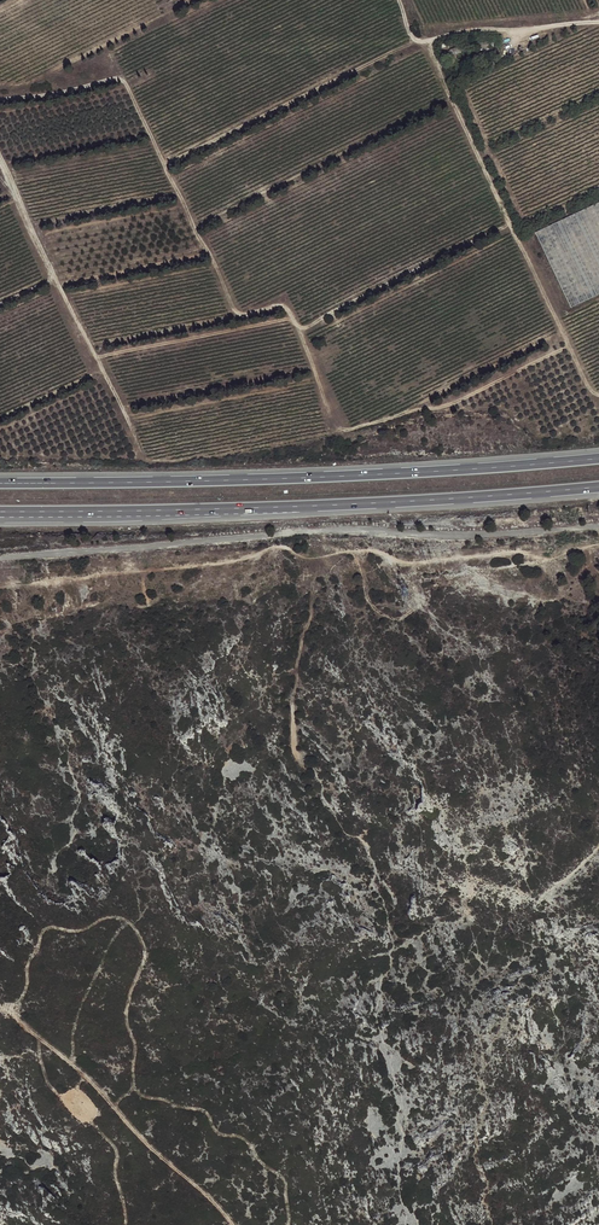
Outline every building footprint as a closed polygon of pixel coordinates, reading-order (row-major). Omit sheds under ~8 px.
[(459,47),(450,50),(452,56),(461,53),(459,47)] [(535,232),(571,308),(598,294),(598,202),(535,232)]
